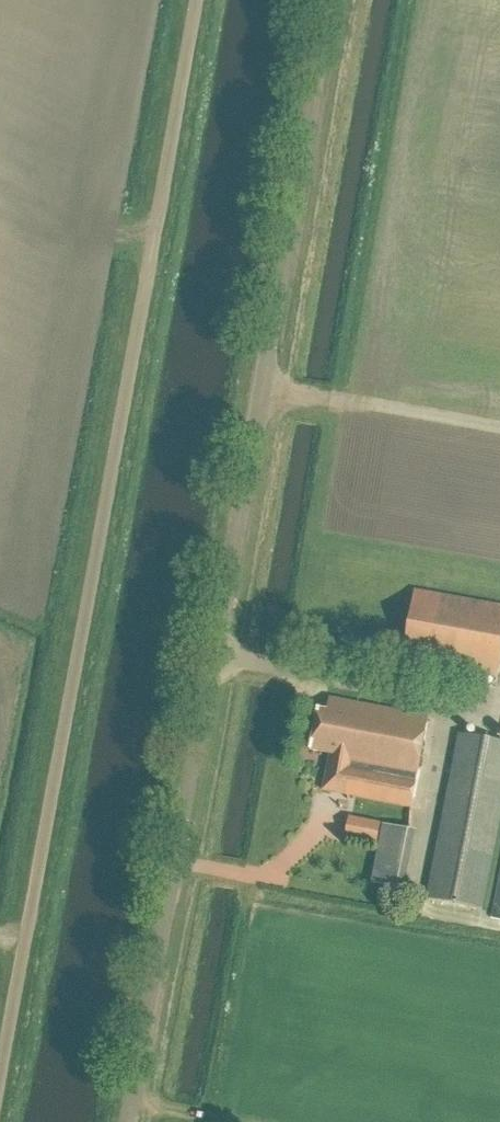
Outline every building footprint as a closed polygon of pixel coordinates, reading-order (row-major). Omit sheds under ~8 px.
[(414,591),(403,662),(498,678),(499,668),(499,605),(414,591)] [(416,810),(435,719),(341,699),(338,713),(330,712),(321,752),(329,753),(321,790),(416,810)] [(457,734),(425,899),(483,910),(499,822),(499,742),(457,734)] [(376,822),(350,818),(346,837),(373,841),(376,822)] [(488,919),(499,920),(499,838),(488,919)]
